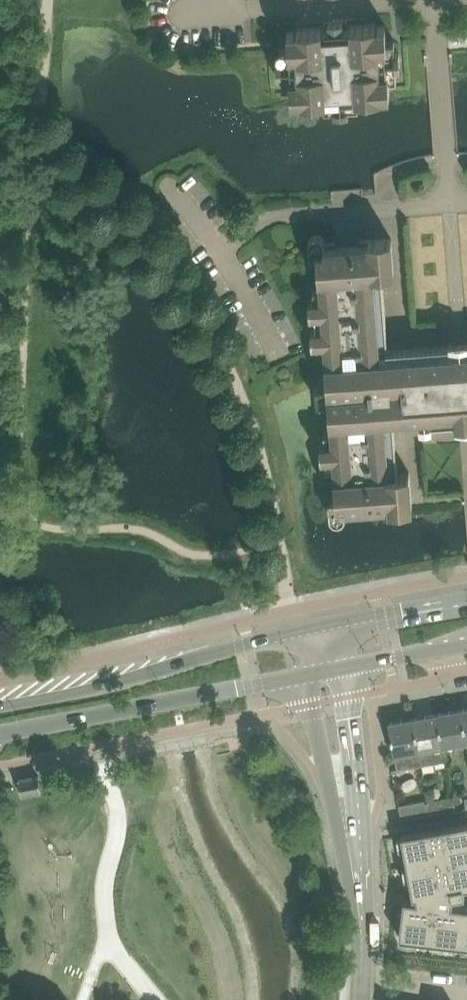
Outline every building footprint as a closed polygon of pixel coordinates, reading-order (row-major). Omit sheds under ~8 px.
[(387,39),(386,30),(386,24),(376,25),(376,23),(351,24),(352,25),(348,26),(348,18),(325,19),(325,27),(322,27),(322,26),(297,28),(297,30),(288,31),(289,46),(281,46),(281,58),(277,59),(278,73),(282,73),(283,85),(291,84),(292,99),(302,99),(302,101),(324,100),(325,108),(335,107),(335,111),(349,110),(349,106),(359,105),(359,97),(381,96),(381,94),(390,93),(389,78),(397,77),(397,65),(401,65),(400,51),(396,51),(395,39),(387,39)] [(460,352),(389,357),(382,273),(394,272),(392,237),(360,239),(360,243),(336,245),(336,241),(325,242),(325,239),(324,236),(322,235),(319,234),(317,233),(314,234),(312,235),(310,237),(310,240),(310,242),(310,257),(317,256),(320,287),(313,288),(314,299),(310,299),(311,313),(315,313),(316,327),(312,328),(313,342),(317,342),(318,353),(325,352),(327,375),(320,376),(320,384),(316,384),(318,401),(322,401),(323,412),(330,411),(331,431),(324,432),(325,443),(321,443),(322,457),(326,457),(327,468),(334,468),(336,498),(329,499),(330,514),(331,516),(332,518),(334,520),(336,521),(339,521),(341,521),(344,519),(345,517),(346,515),(346,512),(346,511),(413,506),(410,471),(398,472),(393,412),(405,412),(405,416),(420,414),(464,411),(466,411),(466,351),(460,352)] [(466,740),(461,708),(436,713),(442,745),(466,740)] [(444,760),(442,745),(436,713),(412,717),(421,764),(444,760)] [(421,764),(412,717),(389,721),(397,767),(392,768),(392,769),(421,764)] [(42,790),(39,775),(19,779),(22,794),(42,790)] [(455,809),(452,794),(428,799),(431,814),(455,809)] [(431,814),(428,799),(399,804),(402,819),(431,814)] [(400,936),(466,944),(466,905),(452,903),(453,895),(465,893),(464,886),(466,885),(466,821),(402,833),(413,895),(417,894),(417,899),(404,898),(400,936)]
